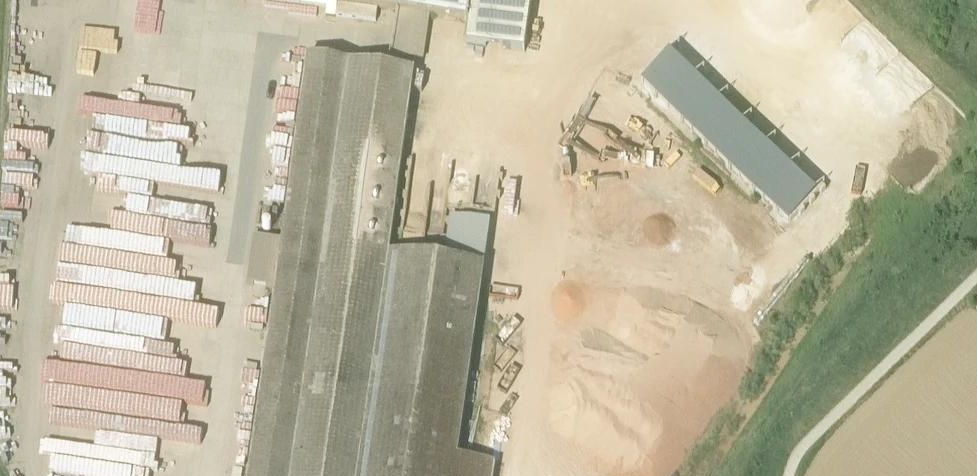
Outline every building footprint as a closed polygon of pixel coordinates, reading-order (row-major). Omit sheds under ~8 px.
[(395,13),(389,58),(423,63),(429,17),(465,22),(462,44),(522,53),(530,0),(304,0),(395,13)] [(672,56),(644,86),(792,226),(820,196),(672,56)] [(474,334),(489,223),(449,218),(443,260),(389,253),(414,75),(305,60),(281,238),(254,235),(247,285),(274,288),(267,335),(248,475),(492,475),(494,463),(457,457),(474,334)] [(510,447),(514,424),(491,420),(487,444),(510,447)]
